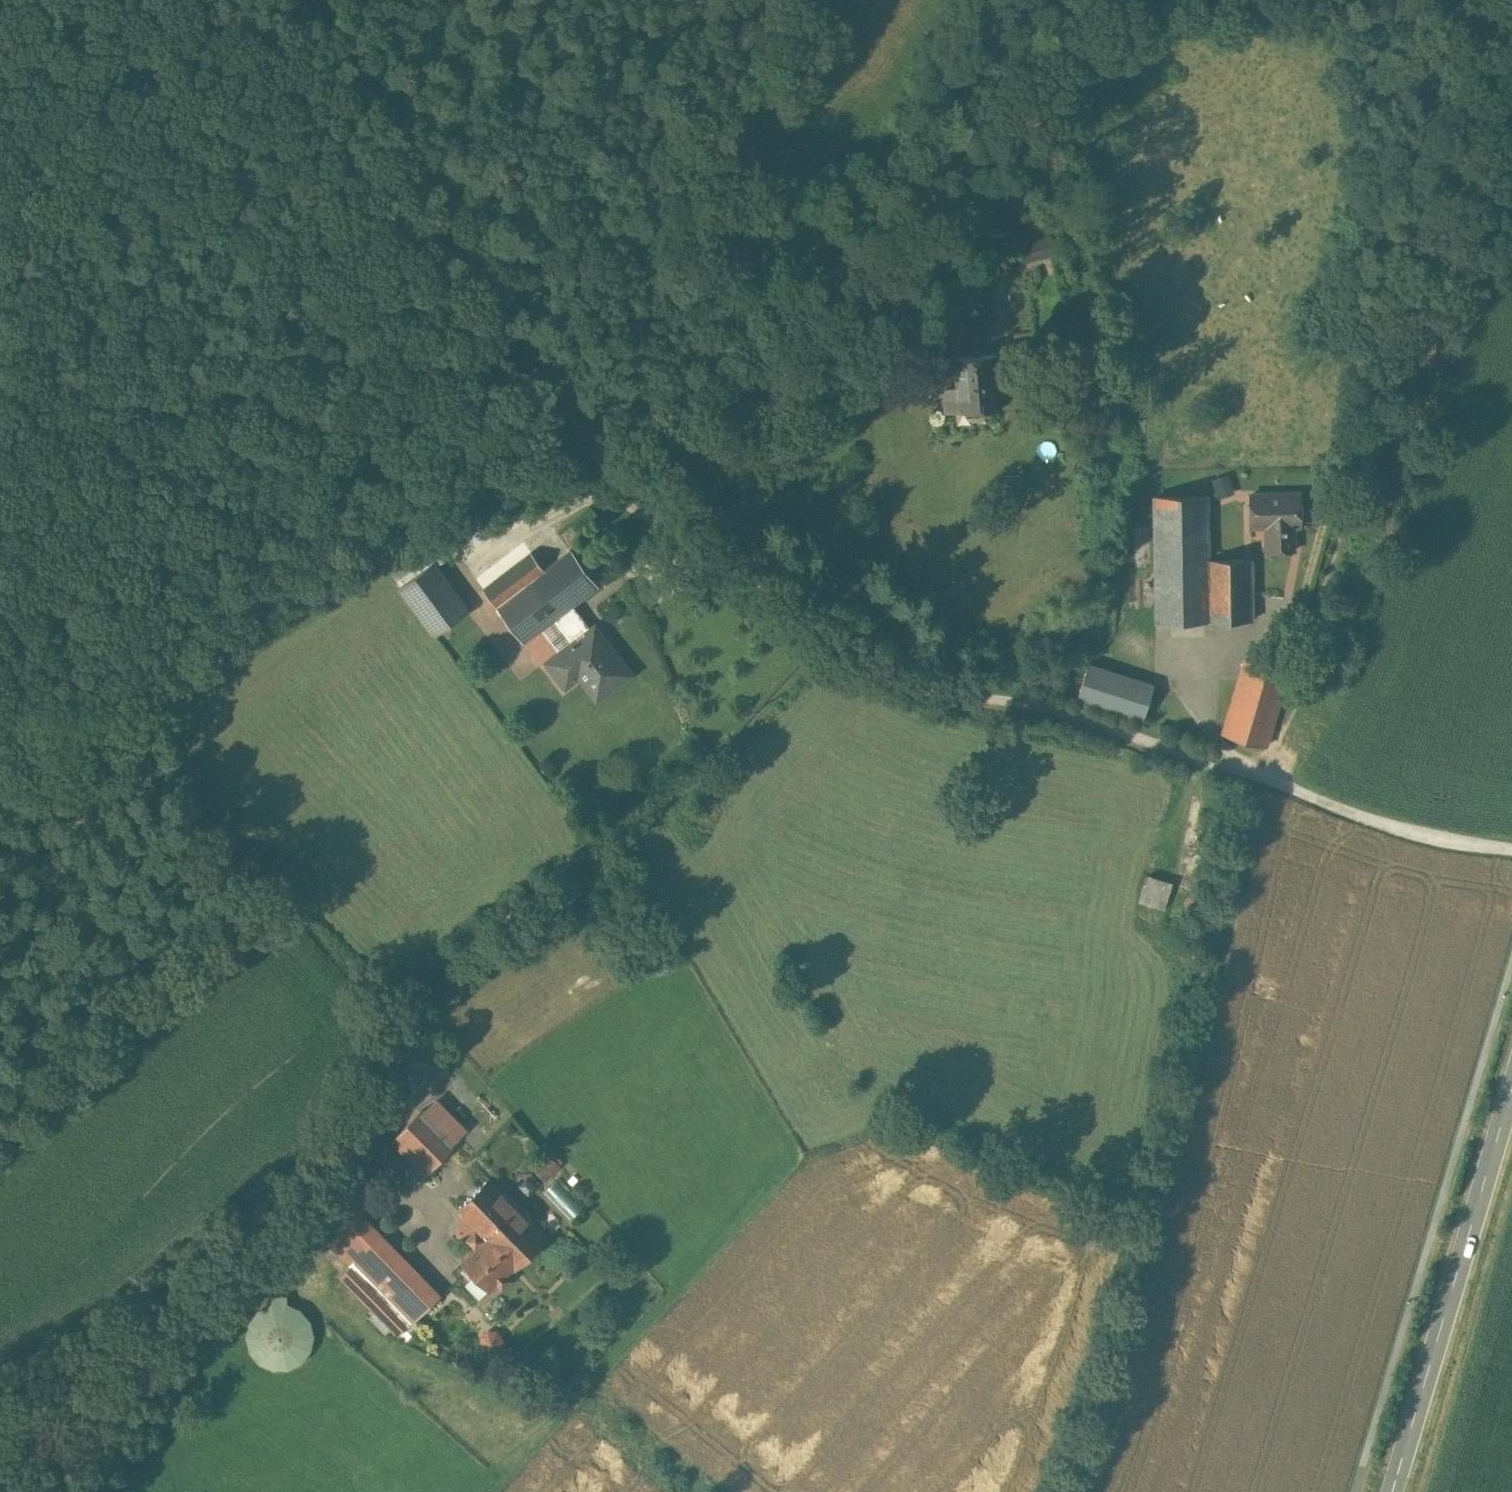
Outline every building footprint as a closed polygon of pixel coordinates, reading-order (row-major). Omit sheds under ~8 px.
[(996,354),(954,358),(959,410),(1001,408),(996,354)] [(1213,478),(1219,496),(1235,491),(1230,473),(1213,478)] [(1301,525),(1300,494),(1249,495),(1250,526),(1267,526),(1268,551),(1293,551),(1292,526),(1301,525)] [(1207,496),(1154,497),(1155,553),(1155,601),(1156,622),(1209,621),(1208,579),(1208,560),(1207,496)] [(544,570),(527,582),(554,619),(573,605),(597,586),(570,550),(544,570)] [(531,553),(484,589),(496,606),(527,582),(544,570),(531,553)] [(1155,553),(1141,553),(1142,601),(1155,601),(1155,553)] [(1250,559),(1208,560),(1208,579),(1251,578),(1250,559)] [(467,611),(432,563),(399,586),(435,635),(458,617),(467,611)] [(1251,620),(1251,578),(1208,579),(1209,621),(1251,620)] [(554,619),(527,582),(496,606),(523,642),(554,619)] [(591,629),(573,605),(554,619),(573,643),(547,662),(548,664),(552,661),(566,679),(576,672),(596,699),(630,673),(594,627),(591,629)] [(1288,672),(1245,659),(1223,734),(1265,746),(1288,672)] [(1147,697),(1085,677),(1077,700),(1140,719),(1147,697)] [(1172,883),(1147,876),(1139,900),(1164,908),(1172,883)] [(456,1143),(423,1109),(402,1131),(436,1164),(456,1143)] [(436,1164),(402,1131),(393,1140),(427,1173),(436,1164)] [(548,1179),(561,1164),(548,1152),(535,1168),(548,1179)] [(546,1189),(573,1216),(588,1201),(561,1174),(546,1189)] [(546,1237),(489,1179),(458,1210),(485,1239),(462,1261),(489,1290),(513,1267),(514,1268),(546,1237)] [(419,1274),(344,1197),(313,1227),(351,1265),(341,1276),(399,1335),(440,1294),(420,1274),(419,1274)] [(248,1366),(309,1364),(307,1306),(286,1306),(286,1295),(270,1296),(271,1310),(247,1311),(248,1366)]
